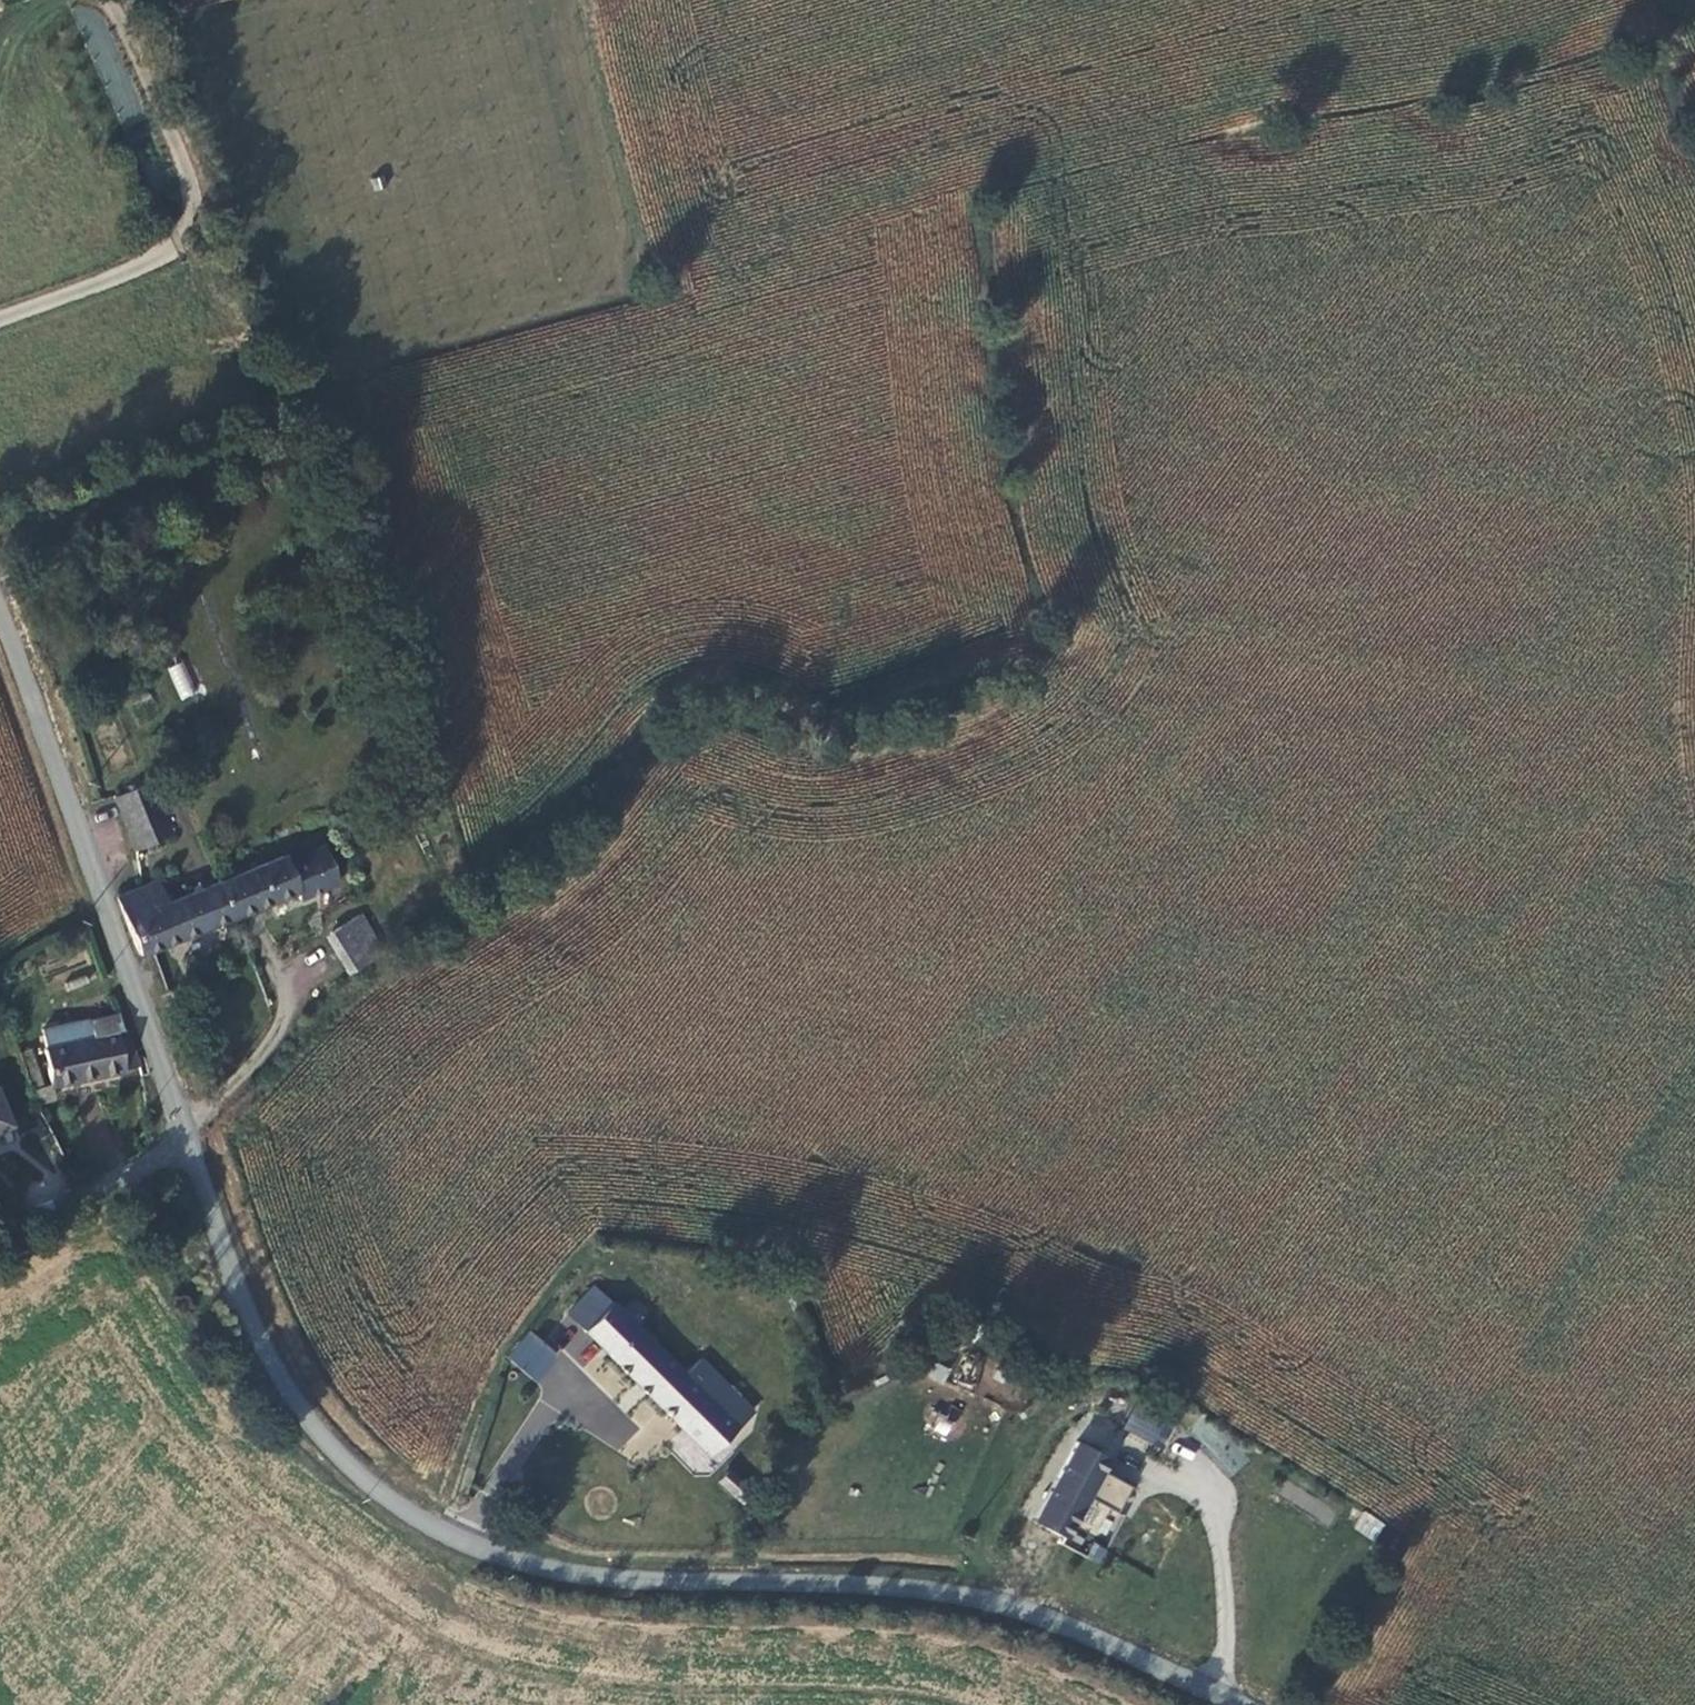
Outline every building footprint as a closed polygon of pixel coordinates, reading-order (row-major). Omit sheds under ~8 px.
[(167,668),(180,700),(196,694),(183,661),(167,668)] [(177,853),(155,803),(118,819),(140,869),(177,853)] [(289,868),(237,890),(252,927),(308,904),(311,910),(345,896),(329,858),(291,874),(289,868)] [(165,897),(133,911),(119,916),(142,973),(154,970),(252,927),(237,890),(173,917),(165,897)] [(387,963),(366,927),(341,942),(361,978),(387,963)] [(352,983),(361,978),(341,942),(332,947),(352,983)] [(37,1047),(43,1064),(93,1050),(126,1044),(133,1043),(125,1023),(37,1047)] [(136,1078),(145,1078),(133,1043),(126,1044),(136,1078)] [(136,1078),(126,1044),(93,1050),(43,1064),(51,1100),(136,1078)] [(46,1213),(16,1226),(25,1244),(54,1230),(46,1213)] [(0,1229),(0,1256),(25,1244),(16,1226),(15,1223),(0,1229)] [(567,1320),(652,1406),(681,1379),(645,1341),(608,1301),(597,1292),(567,1320)] [(506,1358),(539,1381),(559,1352),(527,1329),(506,1358)] [(706,1461),(752,1421),(704,1371),(687,1386),(681,1379),(652,1406),(706,1461)] [(1090,1412),(1081,1441),(1108,1449),(1117,1420),(1090,1412)] [(1172,1434),(1145,1417),(1129,1444),(1155,1461),(1172,1434)] [(1108,1482),(1079,1465),(1061,1493),(1090,1510),(1108,1482)] [(714,1488),(734,1510),(746,1500),(725,1477),(714,1488)] [(1332,1523),(1339,1508),(1284,1483),(1277,1498),(1332,1523)] [(1035,1534),(1065,1553),(1090,1510),(1061,1493),(1035,1534)] [(1376,1541),(1384,1522),(1361,1512),(1353,1531),(1376,1541)]
